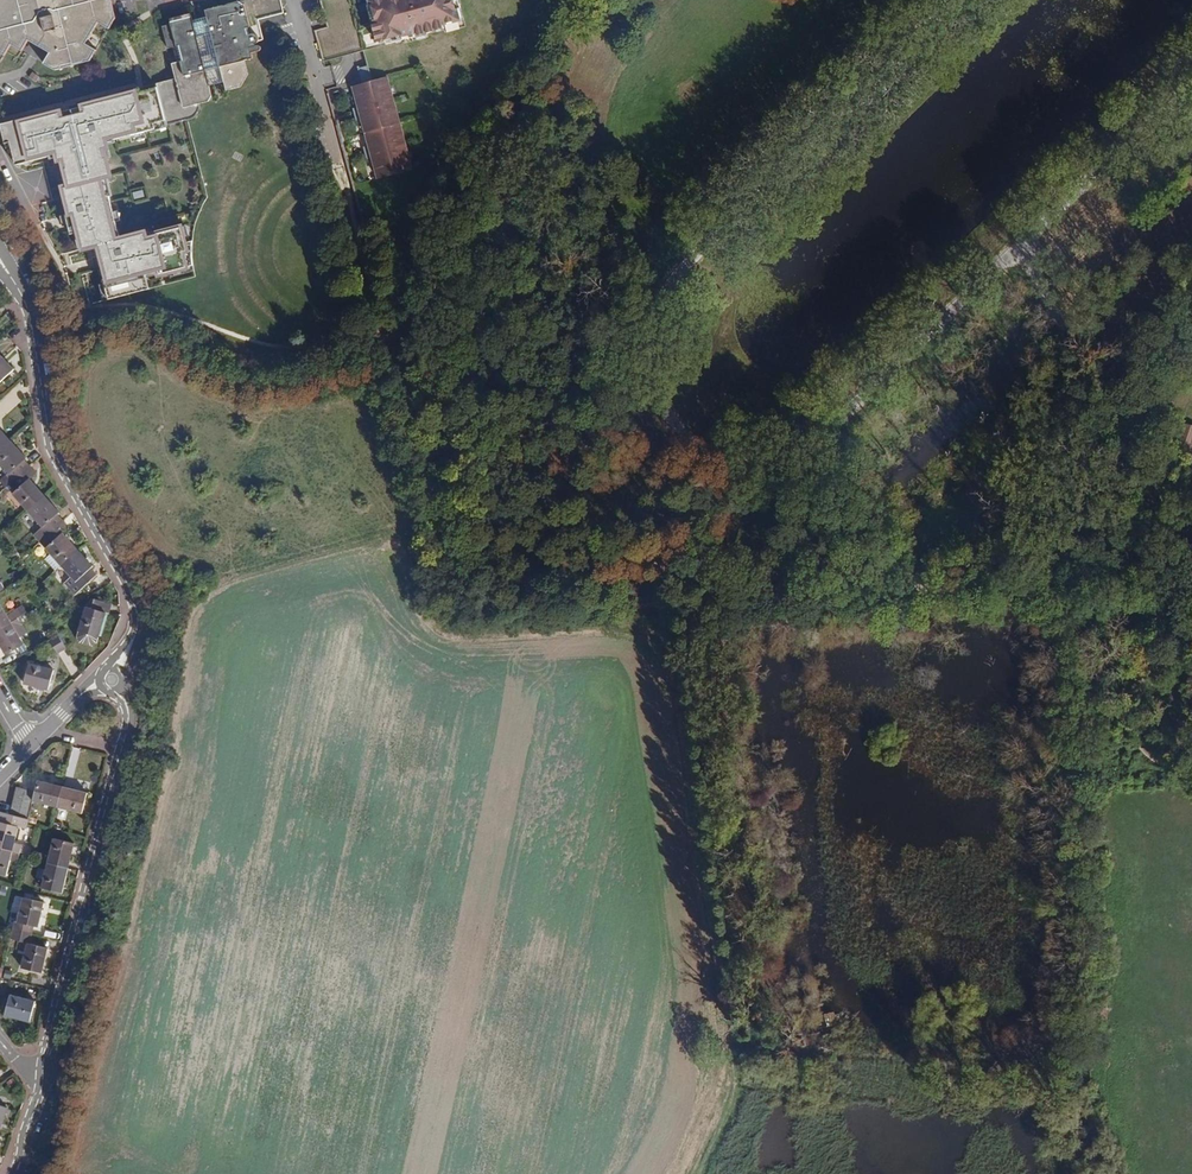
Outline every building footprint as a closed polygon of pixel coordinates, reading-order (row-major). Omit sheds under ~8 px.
[(4,56),(11,45),(22,51),(28,40),(50,53),(43,64),(54,70),(90,61),(97,50),(86,44),(98,23),(109,29),(116,18),(111,0),(0,0),(0,53),(4,56)] [(157,84),(166,120),(168,126),(188,120),(194,119),(198,114),(199,112),(201,108),(201,104),(208,102),(212,96),(209,86),(224,82),(226,90),(241,87),(248,74),(245,61),(253,59),(252,54),(251,55),(251,53),(258,52),(260,51),(261,50),(261,49),(261,48),(261,47),(260,46),(259,45),(258,45),(257,45),(256,46),(255,44),(258,43),(259,40),(259,38),(258,35),(255,34),(253,33),(251,34),(250,34),(248,28),(250,27),(248,17),(283,8),(281,0),(244,0),(205,10),(207,17),(192,21),(192,19),(162,26),(167,48),(171,47),(175,63),(171,64),(175,78),(157,84)] [(387,43),(405,38),(404,34),(416,31),(417,35),(445,28),(444,23),(460,19),(457,8),(462,7),(460,0),(372,0),(371,0),(377,23),(373,24),(378,41),(386,39),(387,43)] [(387,80),(353,89),(359,110),(354,111),(356,119),(361,118),(370,152),(366,153),(368,162),(373,160),(378,181),(412,171),(387,80)] [(0,123),(0,128),(4,140),(10,140),(16,164),(53,156),(55,163),(60,163),(66,184),(60,185),(68,217),(72,217),(78,249),(81,254),(96,250),(108,299),(150,289),(147,276),(156,274),(156,278),(192,271),(188,254),(191,252),(183,225),(150,232),(148,228),(120,235),(105,180),(115,178),(108,150),(111,149),(110,140),(138,132),(157,128),(155,123),(166,120),(156,86),(79,103),(81,111),(65,115),(63,108),(0,123)] [(14,370),(0,354),(0,382),(14,370)] [(9,473),(7,474),(13,481),(30,466),(24,460),(26,458),(0,429),(0,463),(9,473)] [(12,493),(42,527),(33,535),(40,542),(63,521),(57,514),(59,513),(29,479),(36,473),(30,466),(13,481),(19,488),(12,493)] [(92,567),(63,534),(69,528),(63,521),(40,542),(50,554),(45,559),(55,570),(61,565),(76,582),(74,584),(80,590),(96,575),(90,568),(92,567)] [(23,576),(12,583),(17,591),(28,585),(23,576)] [(86,607),(77,637),(80,642),(91,646),(97,643),(106,613),(109,613),(111,604),(94,599),(92,608),(86,607)] [(6,655),(24,644),(0,604),(0,645),(6,655)] [(45,621),(41,623),(46,630),(50,628),(45,621)] [(58,634),(50,639),(57,652),(66,647),(58,634)] [(29,663),(23,684),(48,690),(54,670),(29,663)] [(68,769),(75,770),(79,750),(72,749),(68,769)] [(35,792),(33,801),(58,807),(63,787),(38,781),(35,792)] [(16,787),(14,796),(33,801),(35,792),(16,787)] [(63,787),(58,807),(82,813),(88,793),(63,787)] [(14,796),(12,806),(30,811),(33,801),(14,796)] [(12,806),(9,815),(28,820),(30,811),(12,806)] [(7,824),(18,827),(26,829),(27,823),(28,820),(9,815),(0,813),(0,823),(7,824)] [(20,854),(22,844),(15,842),(18,827),(7,824),(0,823),(0,849),(20,854)] [(38,853),(36,861),(48,864),(68,869),(75,843),(54,838),(50,855),(38,853)] [(6,876),(10,860),(18,862),(20,854),(0,849),(0,874),(6,876)] [(48,864),(42,888),(63,893),(68,869),(48,864)] [(24,897),(18,923),(15,922),(12,931),(31,935),(33,926),(38,927),(44,902),(24,897)] [(26,952),(21,968),(42,973),(48,948),(30,944),(31,935),(12,931),(11,939),(18,941),(16,949),(26,952)] [(10,995),(5,1016),(30,1022),(35,1001),(10,995)] [(825,1024),(825,1028),(836,1027),(834,1019),(825,1019),(825,1024)] [(0,1131),(8,1108),(0,1105),(0,1131)]
